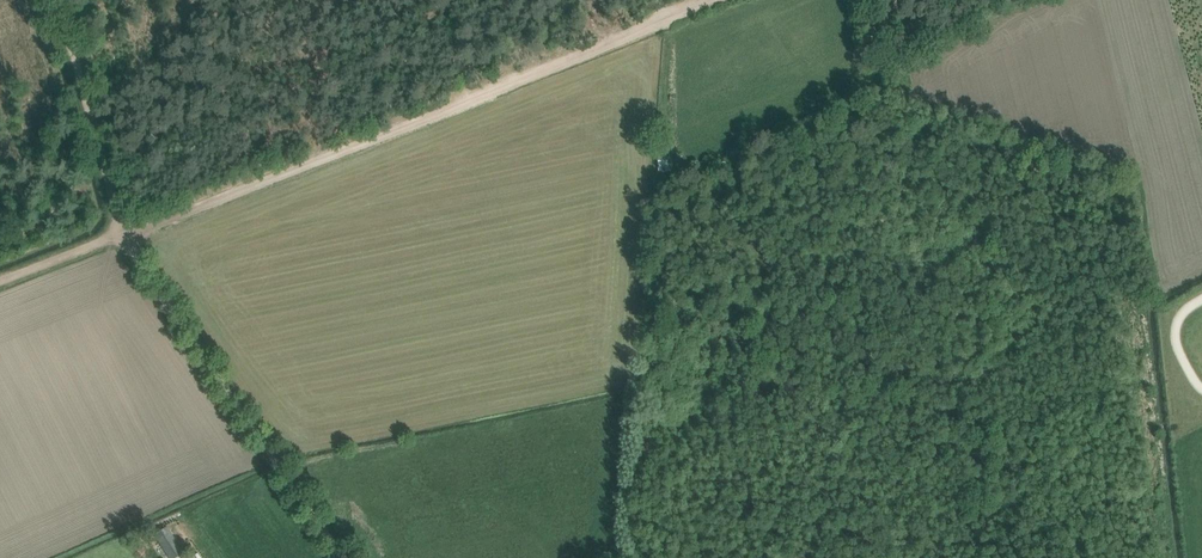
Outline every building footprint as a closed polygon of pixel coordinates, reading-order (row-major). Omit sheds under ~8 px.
[(667,158),(655,159),(656,171),(668,170),(667,158)] [(155,535),(166,551),(167,553),(171,557),(174,557),(184,552),(167,527),(155,535)]
